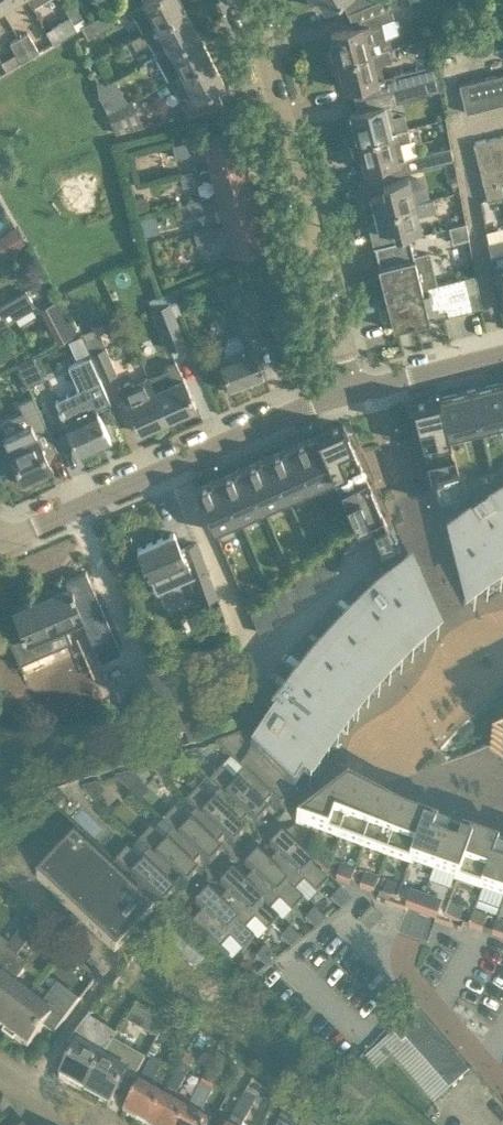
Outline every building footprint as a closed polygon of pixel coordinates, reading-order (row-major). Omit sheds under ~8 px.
[(131,8),(142,31),(156,24),(185,8),(181,0),(143,0),(144,1),(131,8)] [(329,33),(331,43),(329,47),(333,60),(337,59),(376,50),(388,47),(391,46),(388,35),(385,36),(381,21),(379,13),(390,9),(410,1),(409,0),(374,0),(372,1),(347,11),(348,13),(354,26),(331,32),(331,33),(329,33)] [(347,11),(372,1),(371,0),(342,0),(347,11)] [(76,4),(66,9),(71,17),(77,27),(86,22),(76,4)] [(142,31),(131,38),(136,47),(149,40),(156,55),(169,48),(198,32),(185,8),(156,24),(142,31)] [(86,22),(77,27),(78,29),(82,27),(88,38),(113,23),(106,11),(86,22)] [(71,17),(56,26),(62,37),(67,35),(78,29),(77,27),(71,17)] [(27,31),(19,36),(29,55),(30,56),(38,51),(27,31)] [(169,48),(156,55),(169,79),(211,56),(198,32),(169,48)] [(19,36),(10,42),(21,62),(30,56),(29,55),(19,36)] [(344,86),(344,87),(384,77),(380,63),(391,60),(388,47),(376,50),(333,60),(336,74),(340,76),(342,87),(344,86)] [(169,79),(188,115),(224,105),(214,86),(224,81),(211,56),(169,79)] [(437,77),(434,66),(425,68),(424,66),(396,73),(399,86),(426,80),(437,77)] [(502,101),(502,93),(498,73),(485,76),(492,104),(502,101)] [(480,107),(492,104),(485,76),(472,79),(480,107)] [(429,92),(440,89),(437,77),(426,80),(429,92)] [(480,107),(472,79),(459,82),(466,111),(480,107)] [(350,141),(357,139),(396,129),(394,120),(389,103),(395,102),(392,88),(355,97),(358,110),(351,111),(351,113),(347,114),(349,121),(347,126),(350,141)] [(110,89),(99,95),(107,110),(118,104),(110,89)] [(133,99),(109,111),(117,132),(144,125),(133,99)] [(364,166),(364,167),(404,157),(400,141),(411,139),(408,127),(396,129),(357,139),(350,141),(355,157),(359,160),(361,167),(364,166)] [(215,134),(204,137),(211,166),(244,158),(236,129),(215,134)] [(502,165),(502,152),(499,135),(487,138),(494,167),(502,165)] [(481,171),(485,170),(494,167),(487,138),(473,141),(481,171)] [(192,139),(172,144),(175,157),(195,152),(192,139)] [(453,157),(450,145),(418,153),(421,165),(453,157)] [(164,170),(159,147),(136,153),(141,176),(164,170)] [(244,158),(211,166),(218,194),(251,186),(244,158)] [(502,195),(502,192),(500,181),(502,181),(502,165),(494,167),(485,170),(481,171),(488,199),(502,195)] [(180,174),(160,178),(161,182),(171,180),(172,183),(181,181),(182,185),(202,181),(199,168),(179,172),(180,174)] [(389,174),(368,179),(357,182),(363,204),(373,202),(375,211),(414,201),(408,175),(390,179),(389,174)] [(455,175),(450,176),(452,186),(458,184),(455,175)] [(251,186),(218,194),(225,223),(258,215),(251,186)] [(143,196),(133,198),(135,208),(136,212),(146,209),(143,196)] [(187,203),(174,205),(176,216),(209,209),(206,197),(186,201),(187,203)] [(377,220),(368,222),(373,244),(404,237),(403,232),(421,228),(418,214),(436,210),(433,197),(414,201),(375,211),(377,220)] [(258,215),(225,223),(232,252),(244,249),(265,244),(258,215)] [(452,242),(469,237),(466,222),(449,226),(452,242)] [(213,224),(193,229),(194,232),(196,241),(216,236),(213,224)] [(15,227),(4,233),(13,248),(24,241),(15,227)] [(414,253),(409,236),(373,244),(386,296),(437,283),(429,249),(414,253)] [(502,300),(502,237),(487,241),(502,300)] [(393,327),(429,318),(482,305),(475,273),(437,283),(386,296),(393,327)] [(239,279),(229,283),(232,293),(243,289),(239,279)] [(35,305),(26,289),(3,303),(0,304),(0,325),(35,305)] [(171,289),(149,298),(154,311),(169,349),(184,342),(174,315),(180,312),(171,289)] [(227,352),(218,355),(223,366),(230,386),(263,374),(251,343),(262,338),(243,289),(232,293),(225,296),(235,323),(240,334),(227,339),(224,344),(227,352)] [(69,319),(56,325),(63,339),(76,333),(69,319)] [(100,333),(85,340),(101,378),(117,371),(100,333)] [(78,388),(55,399),(59,408),(58,408),(60,413),(61,413),(65,420),(64,421),(79,453),(111,438),(96,408),(110,401),(90,355),(68,365),(78,388)] [(148,374),(147,374),(154,389),(166,417),(196,404),(187,384),(183,376),(175,359),(164,364),(166,368),(149,376),(148,374)] [(129,379),(118,384),(125,401),(125,402),(128,410),(137,430),(166,417),(154,389),(147,374),(130,382),(129,379)] [(472,388),(481,425),(502,419),(502,380),(472,388)] [(472,388),(440,396),(449,433),(454,432),(481,425),(472,388)] [(0,440),(0,466),(1,469),(15,462),(22,478),(50,465),(49,463),(35,431),(47,426),(32,395),(18,401),(22,410),(28,423),(3,434),(4,438),(0,440)] [(413,402),(412,402),(415,415),(426,459),(454,452),(449,433),(440,396),(413,402)] [(342,422),(317,434),(336,477),(340,487),(366,476),(348,434),(343,422),(342,422)] [(317,434),(293,444),(311,487),(335,477),(336,477),(317,434)] [(293,444),(268,455),(287,498),(311,487),(293,444)] [(454,452),(426,459),(440,515),(468,508),(454,452)] [(268,455),(244,465),(263,508),(287,498),(268,455)] [(244,465),(220,476),(239,519),(263,508),(244,465)] [(196,486),(215,530),(239,519),(220,476),(210,480),(196,486)] [(366,476),(340,487),(358,528),(363,539),(389,528),(366,476)] [(484,501),(489,510),(502,502),(502,501),(498,493),(484,501)] [(272,722),(259,741),(249,734),(214,747),(215,747),(242,773),(270,800),(279,808),(301,829),(309,831),(420,871),(406,912),(434,922),(448,881),(457,884),(473,840),(475,834),(493,827),(502,823),(502,742),(497,744),(465,757),(446,764),(440,766),(434,757),(446,744),(470,720),(495,698),(502,691),(502,507),(489,516),(472,526),(468,508),(440,515),(446,544),(425,563),(411,575),(378,603),(336,646),(316,666),(294,694),(274,720),(272,722)] [(358,528),(347,533),(353,546),(364,541),(363,539),(358,528)] [(389,528),(363,539),(364,541),(387,595),(410,575),(389,528)] [(173,531),(137,547),(146,567),(156,591),(191,576),(200,602),(217,596),(197,542),(181,548),(173,531)] [(338,546),(327,551),(333,564),(344,559),(338,546)] [(317,564),(306,569),(311,582),(322,577),(317,564)] [(24,631),(8,637),(17,657),(19,657),(51,643),(53,648),(54,647),(53,646),(70,639),(70,640),(71,639),(64,622),(81,615),(101,659),(121,650),(86,570),(65,579),(68,585),(55,591),(43,596),(14,609),(24,631)] [(296,582),(285,587),(290,600),(302,595),(296,582)] [(275,600),(264,605),(270,618),(281,613),(275,600)] [(158,681),(134,692),(158,748),(183,737),(158,681)] [(189,747),(199,743),(193,726),(182,730),(189,747)] [(131,743),(121,747),(125,756),(136,751),(131,743)] [(182,758),(196,771),(204,762),(196,754),(182,758)] [(149,769),(162,782),(171,773),(162,765),(149,769)] [(218,793),(247,820),(256,829),(268,816),(261,809),(270,800),(242,773),(233,783),(221,771),(208,784),(218,793)] [(116,780),(129,793),(137,784),(129,776),(116,780)] [(83,791),(96,804),(104,795),(96,787),(83,791)] [(238,829),(247,820),(218,793),(209,803),(197,791),(185,804),(195,813),(223,840),(232,849),(244,836),(238,829)] [(41,796),(54,809),(63,800),(55,792),(41,796)] [(169,836),(199,860),(209,869),(221,856),(214,850),(223,840),(195,813),(186,823),(173,811),(161,824),(171,834),(169,836)] [(285,834),(302,850),(309,831),(301,829),(295,826),(285,834)] [(191,870),(199,860),(169,836),(162,843),(150,832),(138,845),(148,854),(176,880),(185,889),(198,876),(191,870)] [(316,896),(328,883),(281,838),(268,851),(275,858),(266,867),(295,894),(304,884),(316,896)] [(133,944),(145,931),(140,927),(152,914),(72,839),(34,880),(114,955),(133,934),(134,934),(128,940),(133,944)] [(457,884),(480,892),(480,891),(495,848),(473,840),(457,884)] [(480,891),(482,892),(502,899),(502,850),(495,848),(480,891)] [(114,864),(131,881),(162,909),(174,896),(167,890),(176,880),(148,854),(139,863),(126,852),(114,864)] [(303,902),(295,894),(266,867),(256,857),(244,870),(250,877),(242,886),(270,913),(279,903),(291,915),(303,902)] [(349,885),(354,870),(340,865),(335,880),(349,885)] [(373,893),(378,879),(364,874),(359,888),(373,893)] [(266,934),(279,921),(270,913),(242,886),(231,876),(219,889),(226,896),(217,905),(245,932),(254,922),(266,934)] [(397,902),(402,887),(388,882),(383,896),(397,902)] [(330,902),(340,911),(350,904),(339,893),(330,902)] [(254,940),(245,932),(217,905),(206,895),(194,908),(201,915),(192,924),(182,914),(180,916),(228,960),(229,959),(220,951),(229,941),(242,953),(254,940)] [(458,923),(463,909),(448,904),(443,918),(458,923)] [(305,921),(315,931),(325,923),(313,912),(305,921)] [(468,926),(482,932),(486,918),(473,913),(468,926)] [(171,919),(170,920),(166,917),(158,928),(166,934),(174,923),(172,922),(173,920),(171,919)] [(496,921),(491,935),(502,939),(502,923),(496,921)] [(178,930),(166,942),(195,969),(207,956),(178,930)] [(280,940),(290,950),(300,942),(288,931),(280,940)] [(8,948),(0,941),(0,959),(8,948)] [(1,1031),(24,999),(11,989),(27,967),(16,959),(12,956),(19,947),(13,942),(8,948),(0,959),(0,1030),(1,1031)] [(255,960),(265,969),(275,961),(264,951),(255,960)] [(34,987),(24,999),(1,1031),(27,1050),(42,1029),(53,1037),(77,1005),(59,991),(55,988),(48,997),(34,987)] [(392,1035),(364,1059),(375,1072),(391,1057),(433,1105),(448,1091),(468,1073),(416,1014),(392,1035)] [(152,1021),(145,1035),(155,1040),(162,1027),(152,1021)] [(74,1050),(57,1080),(82,1094),(100,1062),(111,1044),(83,1024),(66,1046),(74,1050)] [(144,1062),(135,1057),(116,1047),(111,1044),(82,1094),(108,1108),(125,1077),(133,1082),(144,1062)] [(153,1083),(161,1066),(151,1061),(143,1077),(153,1083)] [(358,1118),(378,1094),(354,1073),(333,1098),(358,1118)] [(176,1096),(185,1079),(175,1074),(166,1090),(176,1096)] [(179,1124),(202,1124),(198,1123),(196,1122),(211,1094),(199,1087),(190,1104),(184,1115),(179,1124)] [(161,1102),(136,1089),(122,1115),(140,1124),(148,1124),(161,1102)] [(255,1102),(244,1095),(230,1120),(231,1120),(228,1124),(243,1124),(255,1102)] [(184,1115),(161,1102),(148,1124),(179,1124),(184,1115)] [(279,1124),(281,1124),(294,1124),(298,1117),(287,1111),(279,1124)]
